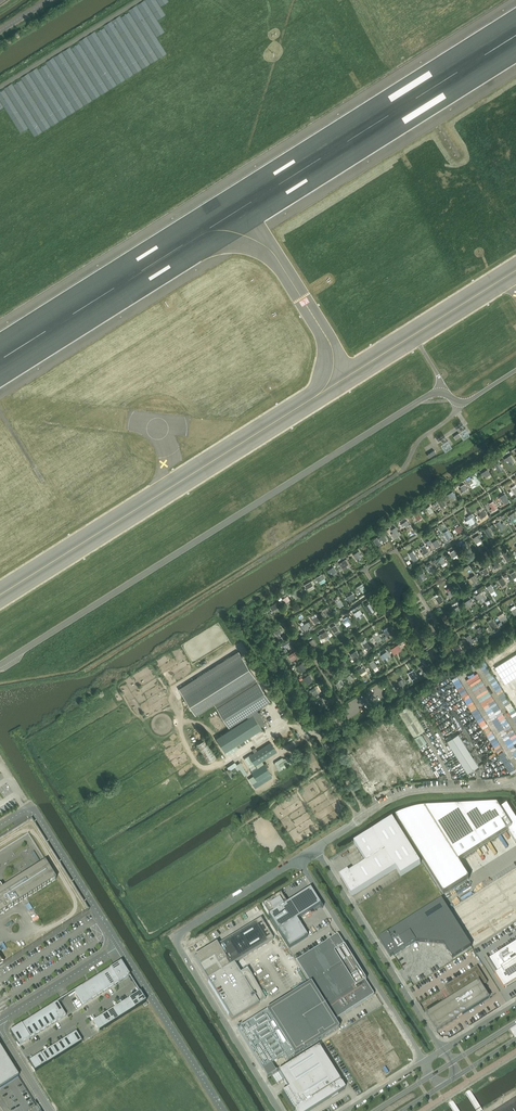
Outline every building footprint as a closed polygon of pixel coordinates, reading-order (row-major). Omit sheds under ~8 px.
[(442,498),(438,501),(441,506),(442,508),(447,505),(442,498)] [(475,522),(472,517),(466,521),(467,524),(469,523),(471,525),(475,522)] [(464,529),(460,525),(455,528),(458,533),(464,529)] [(398,531),(396,527),(392,530),(394,533),(392,534),(395,539),(400,535),(398,531)] [(452,537),(448,530),(444,533),(445,534),(448,540),(452,537)] [(440,544),(437,539),(432,542),(436,548),(441,544),(440,544)] [(424,554),(429,551),(425,545),(421,548),(421,549),(424,554)] [(446,562),(443,557),(438,560),(441,565),(446,562)] [(351,566),(346,559),(341,562),(343,564),(341,565),(344,570),(351,566)] [(427,578),(422,570),(416,574),(421,582),(427,578)] [(325,578),(322,574),(316,577),(319,582),(325,578)] [(479,581),(475,575),(470,577),(474,584),(479,581)] [(367,590),(363,583),(356,587),(359,592),(361,591),(363,593),(367,590)] [(351,600),(355,597),(353,594),(349,596),(347,597),(350,603),(352,601),(351,600)] [(443,602),(439,595),(435,598),(439,604),(443,602)] [(280,609),(276,603),(271,606),(275,613),(280,609)] [(456,615),(461,612),(458,606),(453,609),(456,615)] [(450,620),(446,614),(441,617),(445,624),(452,620),(451,618),(450,620)] [(493,630),(497,627),(493,620),(489,623),(493,630)] [(394,635),(393,633),(390,628),(384,632),(388,638),(394,635)] [(326,637),(328,636),(326,631),(323,633),(320,635),(324,641),(328,639),(326,637)] [(382,640),(377,632),(373,635),(375,639),(378,643),(382,640)] [(290,644),(288,640),(282,643),(285,648),(290,644)] [(402,650),(398,644),(392,648),(391,647),(390,648),(394,655),(402,650)] [(216,708),(258,682),(239,651),(179,689),(195,715),(214,703),(216,708)] [(300,657),(296,651),(289,655),(293,661),(300,657)] [(390,656),(387,652),(381,655),(383,660),(390,656)] [(495,667),(505,684),(515,677),(515,654),(495,667)] [(429,670),(425,663),(419,667),(424,673),(429,670)] [(418,676),(414,671),(409,674),(412,680),(418,676)] [(256,710),(270,701),(258,682),(216,708),(229,727),(247,716),(256,710)] [(319,693),(315,687),(310,690),(313,696),(319,693)] [(425,730),(410,704),(398,711),(414,737),(420,747),(427,742),(422,734),(421,735),(420,733),(418,735),(418,734),(425,730)] [(236,745),(262,729),(260,726),(265,723),(256,710),(247,716),(248,718),(216,738),(227,756),(239,749),(236,745)] [(479,766),(459,733),(448,740),(468,772),(479,766)] [(217,757),(206,739),(196,745),(207,764),(217,757)] [(270,773),(265,764),(264,764),(262,761),(277,752),(271,742),(249,756),(257,769),(252,773),(254,776),(257,782),(253,785),(255,789),(272,779),(272,776),(270,773)] [(257,769),(249,756),(244,759),(250,769),(252,773),(257,769)] [(282,770),(294,762),(291,757),(279,765),(282,770)] [(237,766),(237,765),(235,763),(227,768),(229,771),(235,767),(237,766)] [(248,774),(240,763),(237,765),(240,769),(244,777),(248,774)] [(235,775),(233,771),(230,773),(228,769),(226,771),(231,779),(234,777),(233,777),(235,775)] [(257,782),(254,776),(249,779),(253,785),(257,782)] [(396,818),(444,895),(469,879),(458,862),(509,831),(515,840),(515,839),(515,820),(507,805),(499,810),(497,806),(430,809),(425,810),(420,810),(415,811),(410,813),(405,814),(401,816),(396,818)] [(420,864),(392,820),(354,844),(366,863),(349,874),(348,872),(339,877),(351,896),(396,868),(401,876),(420,864)] [(45,862),(42,854),(34,857),(38,865),(45,862)] [(6,910),(56,879),(45,862),(2,889),(0,886),(0,914),(6,910)] [(451,909),(465,933),(515,901),(515,868),(451,909)] [(280,894),(262,905),(278,931),(295,920),(320,905),(310,889),(286,904),(280,894)] [(442,900),(379,939),(388,954),(392,952),(394,955),(416,942),(443,945),(452,958),(471,946),(442,900)] [(216,944),(194,958),(195,960),(208,980),(232,1020),(235,1019),(259,1004),(259,1003),(265,999),(256,984),(253,979),(252,977),(248,971),(247,969),(246,970),(242,972),(240,974),(234,964),(273,940),(262,923),(260,920),(218,946),(216,944)] [(333,937),(296,960),(309,982),(333,1020),(373,996),(373,995),(374,995),(374,994),(374,993),(373,992),(365,980),(366,980),(366,979),(366,978),(343,943),(343,942),(342,942),(341,942),(340,943),(338,945),(333,937)] [(489,959),(505,985),(515,979),(515,942),(489,959)] [(126,973),(119,963),(110,969),(119,983),(129,977),(131,981),(133,980),(127,972),(126,973)] [(426,1014),(436,1031),(456,1018),(455,1017),(462,1013),(463,1015),(489,998),(482,986),(487,983),(477,966),(445,986),(453,999),(447,1003),(446,1001),(426,1014)] [(119,983),(110,969),(104,972),(113,986),(119,983)] [(113,986),(104,972),(99,975),(107,990),(113,986)] [(107,990),(99,975),(93,979),(102,993),(107,990)] [(102,993),(93,979),(88,982),(96,996),(102,993)] [(96,996),(88,982),(82,986),(91,1000),(96,996)] [(307,984),(265,1010),(291,1052),(284,1056),(287,1061),(339,1029),(333,1020),(309,982),(306,984),(307,984)] [(91,1000),(82,986),(68,994),(69,996),(74,992),(82,1005),(91,1000)] [(146,1002),(137,988),(136,988),(139,993),(129,999),(135,1008),(146,1002)] [(65,1015),(57,1003),(63,999),(62,998),(47,1007),(56,1021),(65,1015)] [(135,1008),(129,999),(123,1002),(129,1012),(135,1008)] [(129,1012),(123,1002),(118,1006),(124,1015),(129,1012)] [(124,1015),(118,1006),(112,1009),(118,1019),(124,1015)] [(56,1021),(47,1007),(42,1010),(51,1024),(56,1021)] [(118,1019),(112,1009),(107,1012),(113,1022),(118,1019)] [(51,1024),(42,1010),(36,1014),(45,1028),(51,1024)] [(113,1022),(107,1012),(101,1016),(107,1025),(113,1022)] [(45,1028),(36,1014),(31,1017),(40,1031),(45,1028)] [(107,1025),(101,1016),(92,1021),(98,1031),(107,1025)] [(40,1031),(31,1017),(25,1020),(34,1035),(40,1031)] [(34,1035),(25,1020),(20,1024),(29,1038),(34,1035)] [(29,1038),(20,1024),(9,1030),(18,1045),(29,1038)] [(81,1041),(75,1032),(66,1037),(72,1047),(81,1041)] [(72,1047),(66,1037),(61,1041),(67,1050),(72,1047)] [(67,1050),(61,1041),(55,1044),(61,1054),(67,1050)] [(61,1054),(55,1044),(50,1048),(55,1057),(61,1054)] [(318,1046),(278,1072),(288,1088),(281,1092),(293,1110),(309,1110),(331,1097),(331,1098),(338,1094),(338,1093),(345,1089),(345,1088),(318,1047),(318,1046)] [(18,1077),(18,1076),(0,1047),(0,1088),(18,1077)] [(55,1057),(50,1048),(44,1051),(50,1061),(55,1057)] [(50,1061),(44,1051),(39,1054),(45,1064),(50,1061)] [(45,1064),(39,1054),(28,1061),(34,1070),(45,1064)] [(271,1064),(262,1070),(266,1077),(267,1078),(275,1072),(271,1065),(271,1064)]
